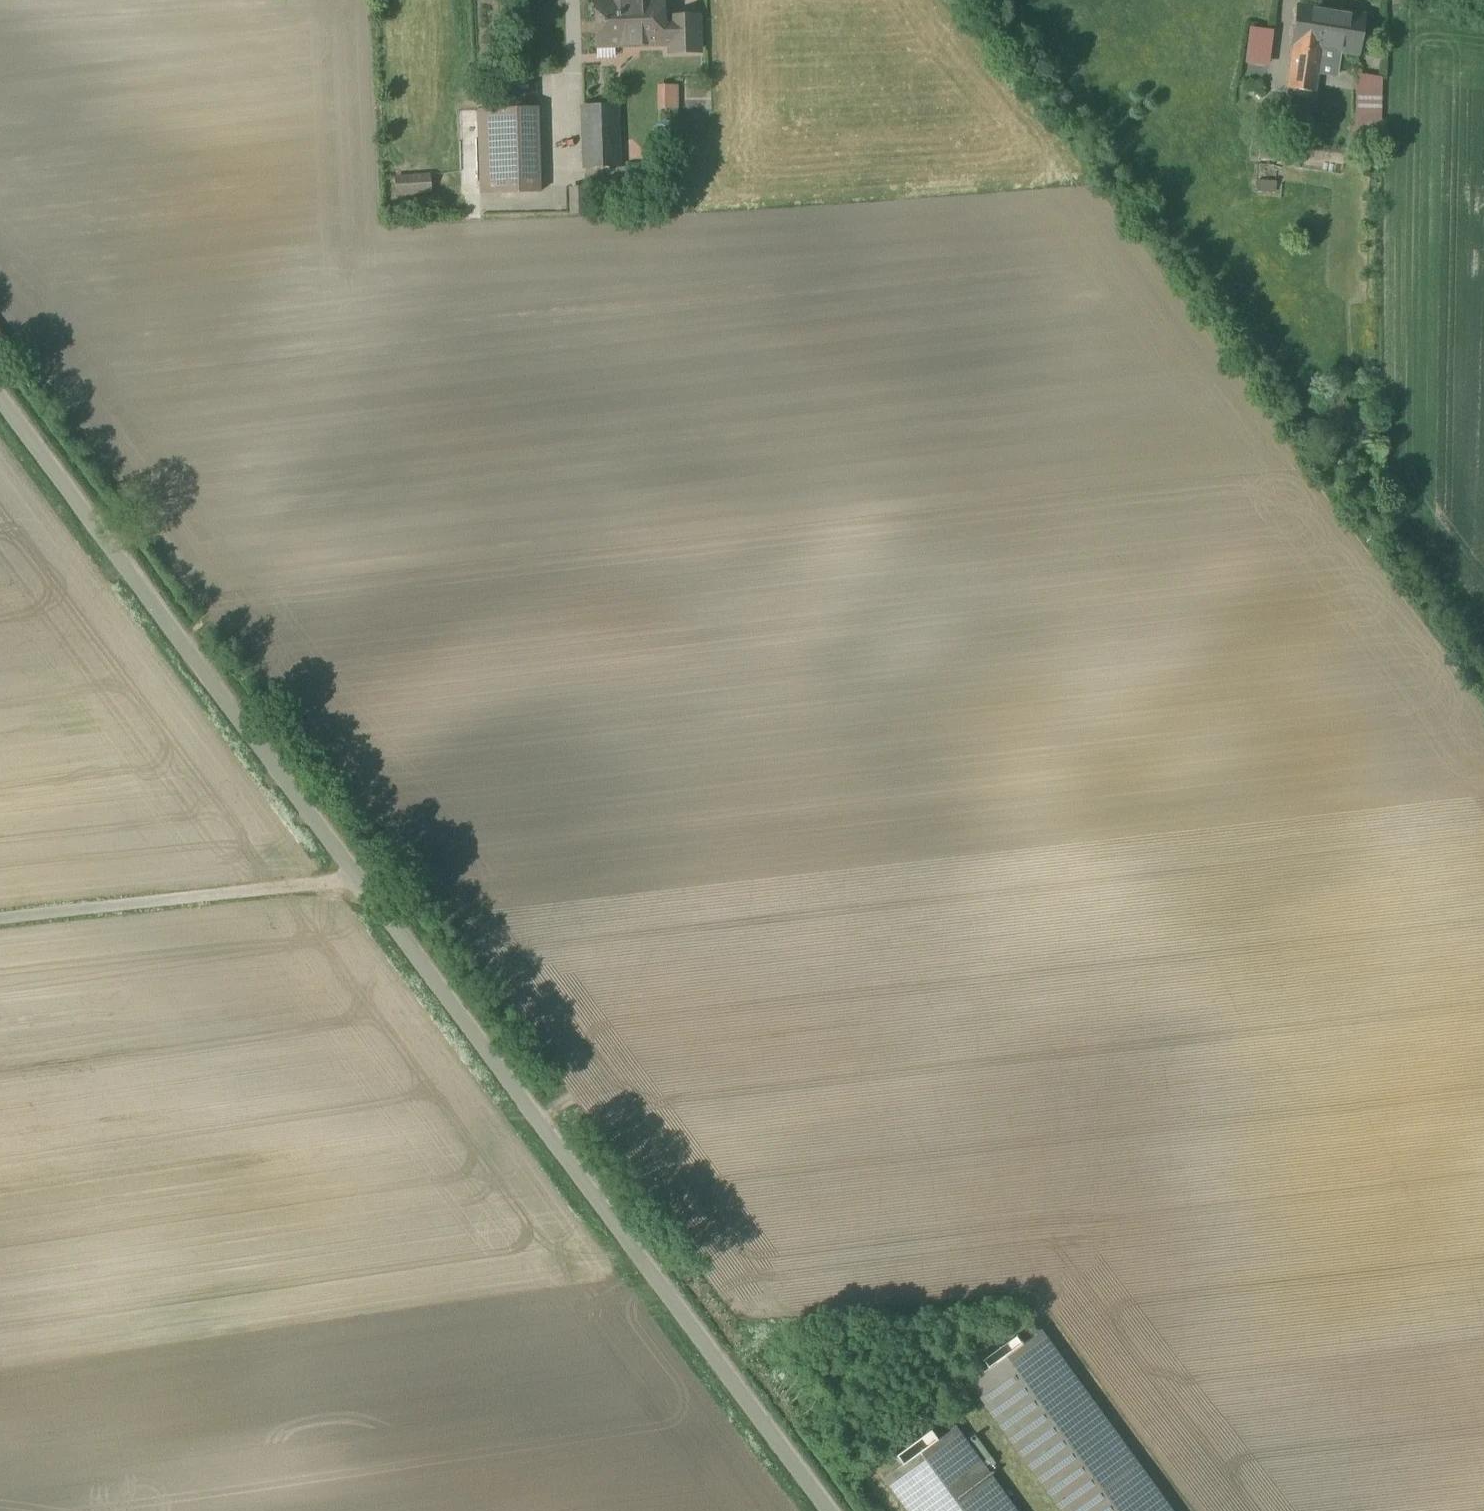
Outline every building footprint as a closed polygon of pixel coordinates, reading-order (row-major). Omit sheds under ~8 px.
[(663,22),(662,0),(646,0),(598,2),(598,42),(615,41),(616,45),(663,45),(663,22)] [(1293,45),(1295,45),(1322,49),(1359,54),(1365,18),(1300,7),(1293,45)] [(663,22),(663,45),(671,45),(672,54),(698,53),(698,19),(671,19),(670,23),(663,22)] [(1315,94),(1322,49),(1295,45),(1289,90),(1315,94)] [(1382,85),(1356,85),(1355,117),(1381,117),(1382,85)] [(605,109),(583,110),(585,170),(620,169),(618,119),(606,118),(605,109)] [(543,111),(480,114),(484,197),(547,194),(543,111)] [(1285,143),(1263,141),(1261,158),(1283,160),(1285,143)] [(1037,1334),(966,1386),(1058,1510),(1166,1510),(1037,1334)] [(953,1429),(880,1484),(900,1510),(1014,1510),(953,1429)]
